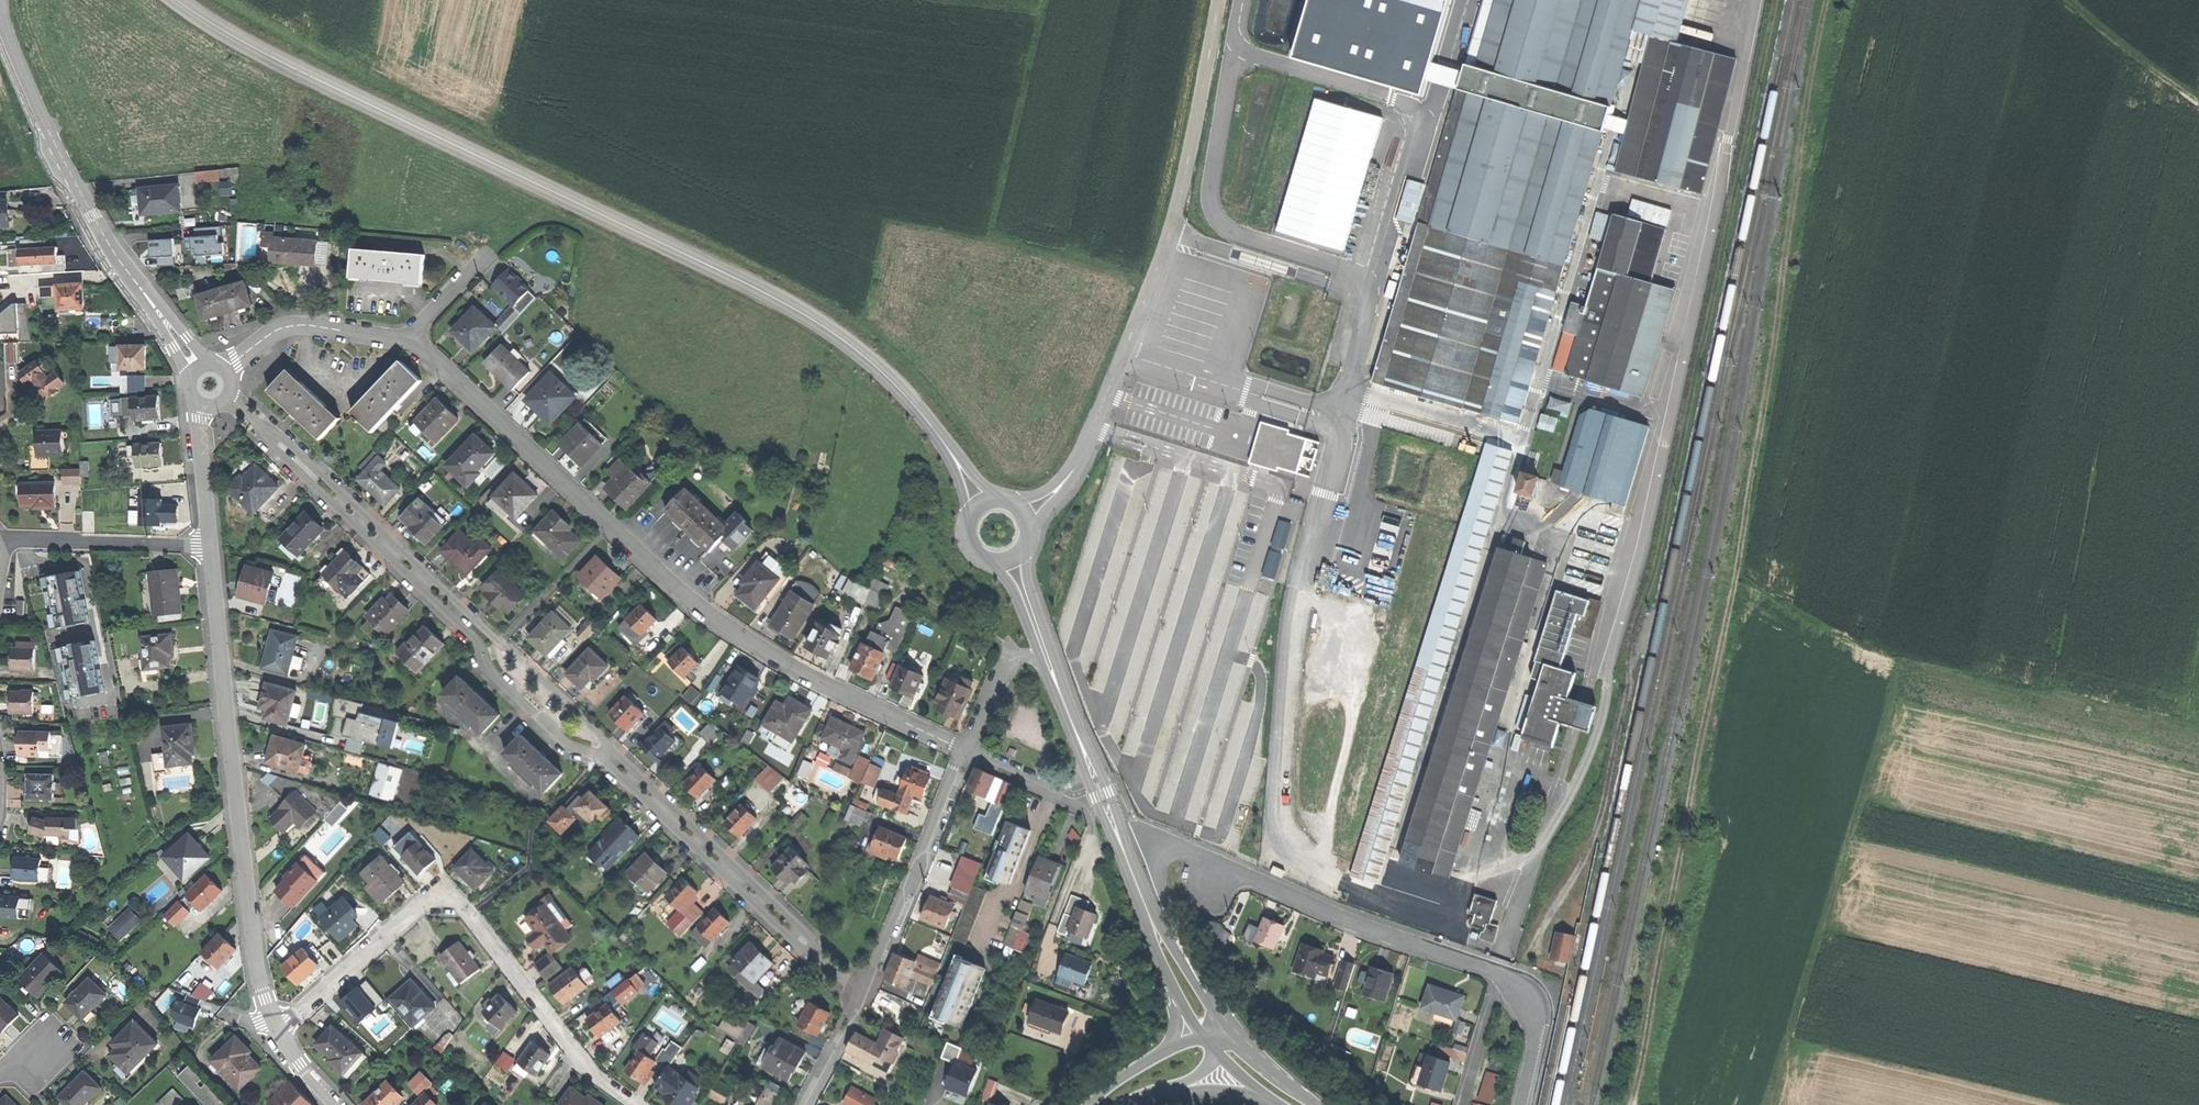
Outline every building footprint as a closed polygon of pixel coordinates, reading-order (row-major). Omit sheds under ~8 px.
[(1445,0),(1306,0),(1290,54),(1418,91),(1445,0)] [(1464,71),(1479,75),(1473,95),(1484,98),(1492,73),(1559,92),(1584,0),(1485,0),(1464,71)] [(1559,92),(1611,107),(1625,57),(1631,39),(1642,0),(1584,0),(1559,92)] [(1631,39),(1651,45),(1653,37),(1672,43),(1685,0),(1642,0),(1631,39)] [(1738,61),(1672,43),(1653,37),(1651,45),(1645,63),(1615,169),(1701,194),(1738,61)] [(1645,63),(1651,45),(1631,39),(1625,57),(1645,63)] [(1458,90),(1473,95),(1479,75),(1464,71),(1458,90)] [(1550,117),(1559,92),(1492,73),(1484,98),(1550,117)] [(1512,250),(1550,117),(1484,98),(1473,95),(1458,90),(1419,223),(1512,250)] [(1603,133),(1611,107),(1559,92),(1550,117),(1603,133)] [(1389,119),(1316,97),(1277,238),(1345,260),(1389,119)] [(1565,265),(1603,133),(1550,117),(1512,250),(1565,265)] [(239,181),(239,168),(228,168),(228,181),(239,181)] [(217,169),(194,171),(195,183),(218,180),(217,169)] [(232,194),(231,180),(219,181),(220,195),(232,194)] [(179,186),(141,188),(142,200),(143,213),(161,211),(161,213),(181,212),(179,186)] [(0,203),(0,228),(10,227),(10,215),(9,202),(0,203)] [(1618,204),(1615,214),(1652,225),(1655,215),(1618,204)] [(1599,267),(1650,282),(1666,229),(1652,225),(1615,214),(1599,267)] [(1504,276),(1512,250),(1419,223),(1373,381),(1466,408),(1496,302),(1486,299),(1492,281),(1502,284),(1504,276)] [(194,249),(194,260),(226,258),(224,230),(197,232),(197,238),(193,238),(194,249)] [(262,247),(273,248),(273,239),(274,234),(263,233),(262,247)] [(177,238),(150,240),(151,248),(152,258),(161,258),(162,270),(176,269),(175,258),(179,258),(177,238)] [(318,243),(273,239),(273,248),(271,259),(290,261),(294,261),(293,265),(306,266),(316,267),(318,243)] [(20,250),(20,267),(43,266),(43,273),(65,272),(64,256),(57,257),(57,248),(46,248),(43,248),(42,240),(21,241),(22,250),(20,250)] [(8,267),(20,267),(20,250),(8,251),(8,267)] [(358,250),(356,279),(387,282),(427,285),(430,257),(358,250)] [(1557,292),(1565,265),(1512,250),(1504,276),(1557,292)] [(1676,290),(1650,282),(1599,267),(1587,306),(1567,374),(1644,397),(1676,290)] [(492,287),(511,307),(520,315),(536,299),(507,271),(499,280),(492,287)] [(1518,423),(1557,292),(1504,276),(1502,284),(1496,302),(1466,408),(1518,423)] [(1392,296),(1395,282),(1388,280),(1385,294),(1392,296)] [(1496,302),(1502,284),(1492,281),(1486,299),(1496,302)] [(211,290),(212,294),(223,291),(233,288),(232,284),(211,290)] [(233,288),(223,291),(229,314),(240,311),(253,307),(246,284),(233,288)] [(84,285),(60,286),(60,296),(61,308),(61,310),(71,310),(85,309),(85,297),(84,285)] [(45,287),(45,296),(60,296),(60,286),(45,287)] [(200,297),(206,320),(217,317),(229,314),(223,291),(212,294),(200,297)] [(45,308),(61,308),(60,296),(45,296),(45,308)] [(1556,370),(1567,374),(1587,306),(1574,302),(1559,350),(1561,351),(1556,370)] [(0,307),(0,334),(27,334),(27,307),(0,307)] [(511,307),(493,326),(496,329),(501,335),(520,315),(511,307)] [(463,342),(474,352),(496,329),(493,326),(475,309),(453,332),(463,342)] [(18,362),(18,344),(4,344),(5,363),(18,362)] [(111,364),(122,364),(122,358),(119,358),(119,347),(111,348),(111,364)] [(146,347),(119,347),(119,358),(122,358),(122,364),(122,370),(147,370),(146,357),(146,347)] [(502,347),(485,364),(499,377),(513,390),(529,373),(518,363),(511,355),(502,347)] [(1553,370),(1556,370),(1561,351),(1559,350),(1553,370)] [(515,351),(511,355),(518,363),(522,359),(515,351)] [(31,395),(35,403),(50,393),(51,396),(57,392),(56,389),(64,384),(57,373),(48,378),(44,372),(47,370),(40,360),(19,373),(28,388),(26,389),(31,395)] [(360,421),(371,432),(422,382),(413,373),(402,362),(351,412),(356,417),(354,420),(358,424),(360,421)] [(293,415),(320,441),(340,421),(288,371),(268,391),(293,415)] [(118,375),(119,392),(143,391),(142,374),(118,375)] [(538,413),(550,425),(576,399),(567,391),(551,376),(526,402),(538,413)] [(1599,409),(1605,389),(1583,382),(1580,394),(1567,390),(1570,380),(1566,379),(1560,398),(1599,409)] [(570,388),(567,391),(576,399),(579,397),(570,388)] [(1528,460),(1552,467),(1571,402),(1547,395),(1528,460)] [(160,397),(133,399),(134,416),(134,421),(161,419),(160,408),(160,397)] [(123,416),(134,416),(133,399),(122,399),(123,416)] [(416,423),(437,442),(458,420),(447,409),(444,407),(437,400),(416,423)] [(449,407),(447,409),(458,420),(460,418),(449,407)] [(1565,472),(1561,486),(1614,501),(1611,511),(1624,515),(1649,427),(1591,410),(1581,416),(1565,472)] [(1295,431),(1262,421),(1250,463),(1310,481),(1320,445),(1291,437),(1295,431)] [(581,425),(561,445),(573,457),(585,469),(605,449),(581,425)] [(37,446),(37,455),(49,455),(64,454),(63,432),(37,433),(37,446)] [(476,437),(447,466),(458,477),(469,488),(481,476),(477,472),(494,455),(484,445),(476,437)] [(1486,442),(1468,499),(1476,502),(1473,511),(1492,516),(1512,450),(1486,442)] [(163,444),(136,445),(136,447),(126,447),(126,457),(137,456),(137,468),(144,468),(144,471),(159,471),(159,466),(164,466),(164,454),(163,444)] [(49,470),(49,455),(37,455),(37,446),(29,446),(30,458),(30,471),(49,470)] [(379,458),(373,465),(379,471),(385,464),(379,458)] [(610,473),(616,479),(628,467),(621,461),(610,473)] [(374,495),(384,506),(399,490),(379,471),(373,465),(358,480),(368,490),(374,495)] [(228,489),(253,513),(277,487),(266,476),(256,467),(243,480),(240,477),(228,489)] [(616,479),(607,488),(617,498),(629,509),(630,508),(629,506),(650,484),(643,477),(640,479),(628,467),(616,479)] [(1551,483),(1561,486),(1565,472),(1555,469),(1551,483)] [(70,470),(71,485),(81,484),(81,479),(81,470),(70,470)] [(1522,473),(1518,491),(1532,494),(1537,477),(1522,473)] [(515,475),(494,498),(511,514),(513,512),(518,517),(537,497),(526,486),(515,475)] [(467,490),(469,488),(458,477),(455,479),(467,490)] [(364,492),(368,490),(358,480),(355,483),(364,492)] [(56,485),(22,485),(22,495),(22,506),(34,506),(34,510),(41,510),(41,508),(56,508),(56,485)] [(684,527),(686,529),(706,508),(698,501),(693,496),(685,489),(666,509),(677,520),(684,527)] [(162,494),(137,496),(138,507),(139,515),(139,518),(164,516),(163,505),(162,494)] [(506,520),(511,514),(494,498),(489,503),(506,520)] [(1468,499),(1466,508),(1473,511),(1476,502),(1468,499)] [(413,532),(425,545),(442,527),(432,517),(434,514),(419,500),(401,518),(410,527),(409,529),(413,532)] [(717,518),(706,508),(686,529),(694,536),(703,544),(710,551),(723,537),(729,530),(725,526),(722,523),(717,518)] [(1352,876),(1378,884),(1492,516),(1473,511),(1466,508),(1352,876)] [(436,512),(434,514),(432,517),(442,527),(447,522),(436,512)] [(739,512),(725,526),(729,530),(733,533),(727,540),(736,549),(753,530),(745,523),(747,520),(739,512)] [(283,538),(299,553),(322,529),(313,521),(305,514),(283,538)] [(555,514),(537,534),(549,545),(566,562),(583,545),(569,532),(572,529),(565,523),(555,514)] [(1279,517),(1271,545),(1285,549),(1293,521),(1279,517)] [(400,520),(409,529),(410,527),(401,518),(400,520)] [(681,529),(684,527),(677,520),(674,523),(678,526),(681,529)] [(1383,522),(1380,539),(1390,541),(1389,547),(1397,548),(1400,525),(1383,522)] [(723,537),(727,540),(733,533),(729,530),(723,537)] [(453,563),(466,576),(485,557),(475,546),(460,532),(441,552),(453,563)] [(545,549),(549,545),(537,534),(533,538),(545,549)] [(700,547),(703,544),(694,536),(692,539),(695,542),(700,547)] [(1402,863),(1434,873),(1532,556),(1521,553),(1525,540),(1514,537),(1510,550),(1500,547),(1402,863)] [(481,540),(475,546),(485,557),(491,551),(481,540)] [(1269,548),(1261,575),(1275,579),(1283,552),(1269,548)] [(346,552),(324,575),(331,582),(341,591),(363,568),(354,560),(346,552)] [(1546,561),(1532,556),(1434,873),(1448,877),(1546,561)] [(581,577),(604,598),(621,580),(609,569),(598,559),(581,577)] [(780,578),(759,561),(741,582),(746,585),(739,594),(756,608),(780,578)] [(242,597),(266,603),(273,574),(250,568),(249,571),(243,594),(242,597)] [(371,575),(363,568),(341,591),(349,599),(371,575)] [(71,571),(42,577),(54,635),(94,627),(83,569),(71,571)] [(239,593),(243,594),(249,571),(246,570),(243,582),(239,593)] [(176,572),(150,575),(152,594),(155,593),(157,616),(181,613),(179,591),(176,572)] [(500,574),(484,590),(488,593),(486,595),(495,603),(503,611),(505,610),(509,613),(510,612),(516,606),(525,597),(500,574)] [(324,575),(321,579),(328,585),(331,582),(324,575)] [(338,594),(341,591),(331,582),(328,585),(321,579),(317,582),(329,593),(333,589),(338,594)] [(799,582),(793,593),(813,605),(820,593),(816,588),(813,585),(809,582),(806,582),(799,582)] [(850,596),(865,603),(871,590),(856,583),(850,596)] [(1522,739),(1552,748),(1559,722),(1589,731),(1595,709),(1567,701),(1575,673),(1560,668),(1570,632),(1592,638),(1602,603),(1556,589),(1534,662),(1536,663),(1531,679),(1539,682),(1522,739)] [(874,592),(869,604),(883,610),(888,598),(874,592)] [(787,634),(793,638),(813,605),(793,593),(786,603),(778,617),(773,625),(783,632),(787,634)] [(759,610),(756,608),(739,594),(736,597),(744,603),(756,613),(759,610)] [(382,632),(386,635),(409,612),(400,603),(392,596),(386,602),(383,600),(367,616),(371,620),(382,632)] [(775,615),(778,617),(786,603),(784,601),(775,615)] [(519,609),(516,606),(510,612),(513,615),(519,609)] [(629,621),(644,636),(659,621),(651,613),(645,606),(629,621)] [(540,648),(547,655),(555,648),(564,639),(572,631),(554,613),(544,623),(547,625),(539,633),(538,632),(531,639),(540,648)] [(578,637),(583,642),(598,627),(589,619),(581,628),(584,630),(578,637)] [(375,640),(382,632),(371,620),(363,628),(375,640)] [(636,643),(644,636),(629,621),(621,628),(636,643)] [(830,628),(821,623),(809,646),(819,652),(829,657),(834,649),(837,651),(841,644),(837,642),(844,629),(833,623),(830,628)] [(781,636),(783,632),(773,625),(770,624),(767,627),(781,636)] [(398,652),(419,672),(445,645),(436,636),(426,627),(409,645),(407,643),(398,652)] [(263,669),(287,676),(288,672),(292,658),(297,638),(273,632),(268,651),(263,669)] [(172,635),(143,638),(145,658),(140,659),(142,679),(161,677),(160,669),(171,667),(170,656),(174,656),(173,646),(172,635)] [(84,639),(55,645),(67,706),(108,698),(96,637),(84,639)] [(567,641),(564,639),(555,648),(558,650),(567,641)] [(865,640),(852,669),(864,674),(874,679),(877,673),(880,675),(885,664),(882,662),(886,652),(880,649),(882,644),(874,640),(873,643),(865,640)] [(670,662),(685,676),(699,662),(692,654),(684,647),(670,662)] [(32,671),(35,671),(36,650),(18,650),(13,650),(13,660),(13,671),(23,671),(32,671)] [(575,681),(582,689),(592,678),(595,681),(608,667),(591,650),(567,674),(575,681)] [(414,677),(419,672),(398,652),(395,655),(399,658),(397,660),(414,677)] [(900,664),(891,687),(903,692),(914,697),(916,693),(919,694),(924,683),(921,681),(923,675),(917,672),(911,670),(913,667),(915,660),(905,656),(901,665),(900,664)] [(297,660),(292,658),(288,672),(292,673),(293,669),(294,670),(297,660)] [(735,698),(743,703),(749,694),(753,697),(758,688),(754,686),(759,679),(750,673),(740,667),(725,692),(735,698)] [(948,714),(959,719),(961,714),(965,715),(970,704),(966,702),(969,696),(967,695),(974,681),(964,676),(962,680),(955,677),(953,680),(950,679),(944,690),(943,689),(939,697),(941,698),(936,708),(948,714)] [(443,695),(483,734),(500,716),(478,694),(461,677),(443,695)] [(297,692),(267,683),(264,696),(261,707),(268,710),(266,719),(287,725),(290,717),(298,719),(301,706),(293,704),(297,692)] [(332,701),(334,693),(312,687),(310,696),(332,701)] [(632,691),(627,696),(634,703),(640,698),(632,691)] [(733,701),(735,698),(725,692),(723,695),(733,701)] [(12,714),(35,714),(35,693),(32,693),(22,693),(12,693),(12,702),(12,714)] [(619,722),(627,731),(631,726),(640,718),(644,713),(634,703),(627,696),(610,714),(619,722)] [(792,739),(793,740),(811,709),(801,703),(791,697),(786,706),(777,701),(764,722),(792,739)] [(387,724),(347,713),(341,731),(340,737),(379,749),(387,724)] [(643,721),(640,718),(631,726),(634,729),(643,721)] [(834,744),(856,754),(865,734),(851,727),(852,726),(847,724),(833,718),(823,739),(834,744)] [(700,734),(713,745),(724,732),(712,721),(700,734)] [(666,722),(661,728),(668,734),(673,729),(666,722)] [(787,746),(792,739),(764,722),(760,730),(787,746)] [(852,724),(852,726),(851,727),(865,734),(866,731),(852,724)] [(192,726),(164,728),(166,753),(168,768),(193,765),(192,756),(195,756),(194,741),(192,726)] [(651,753),(658,760),(662,756),(667,750),(675,741),(668,734),(661,728),(643,747),(651,753)] [(52,732),(24,732),(24,742),(20,742),(19,757),(30,758),(30,756),(42,756),(42,749),(52,749),(52,736),(52,732)] [(305,745),(272,735),(268,749),(265,763),(297,772),(302,755),(305,745)] [(63,736),(52,736),(52,749),(51,758),(63,759),(63,757),(63,742),(63,736)] [(505,754),(544,792),(561,775),(539,754),(522,737),(505,754)] [(851,764),(856,754),(834,744),(830,754),(851,764)] [(42,758),(51,758),(52,749),(42,749),(42,756),(42,758)] [(671,754),(667,750),(662,756),(666,760),(671,754)] [(386,762),(401,766),(404,756),(389,751),(386,762)] [(168,772),(168,768),(166,753),(153,754),(155,774),(168,772)] [(310,757),(302,755),(297,772),(307,775),(311,763),(310,757)] [(873,756),(869,764),(875,767),(879,758),(873,756)] [(798,774),(807,778),(813,763),(804,759),(798,774)] [(389,765),(380,762),(370,794),(392,801),(399,775),(387,771),(389,765)] [(757,778),(772,792),(785,778),(769,764),(757,778)] [(869,764),(867,771),(876,775),(878,776),(881,769),(875,767),(869,764)] [(409,771),(389,765),(387,771),(399,775),(408,777),(409,771)] [(691,792),(699,799),(702,796),(704,798),(711,791),(708,789),(716,780),(701,766),(684,785),(691,792)] [(913,793),(923,797),(926,789),(930,777),(927,776),(928,772),(914,766),(912,771),(907,769),(900,788),(913,793)] [(968,790),(987,797),(995,777),(977,769),(972,780),(968,790)] [(862,782),(872,786),(876,775),(867,771),(862,782)] [(271,786),(272,785),(281,777),(267,773),(262,777),(271,786)] [(27,802),(54,802),(55,776),(27,775),(27,802)] [(284,798),(293,788),(298,783),(281,777),(272,785),(284,798)] [(987,797),(993,803),(997,805),(1005,782),(995,777),(987,797)] [(997,805),(1004,808),(1012,785),(1005,782),(997,805)] [(293,788),(297,793),(304,785),(298,783),(293,788)] [(304,785),(297,793),(306,801),(316,788),(304,785)] [(316,788),(306,801),(317,811),(325,819),(345,798),(316,788)] [(909,805),(913,793),(900,788),(897,795),(883,790),(878,803),(906,814),(909,805)] [(576,820),(587,830),(608,809),(599,800),(591,792),(585,799),(582,796),(581,797),(567,811),(576,820)] [(297,793),(282,808),(295,822),(301,827),(307,821),(317,811),(306,801),(297,793)] [(563,834),(576,820),(567,811),(581,797),(577,794),(550,822),(563,834)] [(747,800),(742,805),(750,812),(754,807),(747,800)] [(346,801),(331,817),(339,824),(354,808),(346,801)] [(1000,818),(1004,808),(997,805),(993,803),(989,814),(1000,818)] [(742,805),(725,823),(733,831),(740,837),(757,819),(750,812),(742,805)] [(851,805),(845,820),(849,821),(861,826),(863,819),(867,811),(851,805)] [(282,808),(271,819),(283,831),(291,822),(293,824),(295,822),(282,808)] [(794,823),(799,828),(808,819),(803,814),(794,823)] [(284,832),(283,831),(271,819),(269,816),(268,820),(275,827),(282,834),(284,832)] [(33,826),(30,833),(47,839),(47,837),(62,837),(62,840),(71,840),(74,830),(81,830),(78,818),(62,818),(62,821),(57,821),(57,818),(49,818),(49,822),(35,818),(33,826)] [(599,844),(614,859),(622,851),(624,853),(639,837),(630,829),(619,818),(604,834),(606,836),(599,844)] [(309,823),(307,821),(301,827),(295,822),(293,824),(291,822),(283,831),(284,832),(288,828),(291,830),(295,826),(300,832),(309,823)] [(1020,825),(1008,821),(988,872),(1001,877),(999,880),(1010,884),(1031,830),(1020,825)] [(372,834),(387,852),(394,846),(378,828),(372,834)] [(906,838),(880,828),(871,853),(887,859),(888,855),(898,859),(902,849),(906,838)] [(164,856),(185,880),(210,857),(200,846),(191,837),(190,838),(188,835),(164,856)] [(778,850),(784,855),(791,848),(796,852),(799,849),(788,839),(778,850)] [(411,849),(402,856),(419,874),(427,867),(435,860),(419,842),(411,849)] [(398,850),(402,856),(411,849),(406,843),(398,850)] [(784,855),(772,869),(780,877),(789,885),(793,881),(806,868),(808,864),(796,852),(791,848),(784,855)] [(472,850),(454,868),(462,876),(459,879),(461,881),(464,883),(466,880),(475,889),(493,872),(472,850)] [(617,861),(624,853),(622,851),(614,859),(617,861)] [(182,882),(185,880),(164,856),(161,859),(182,882)] [(625,879),(643,895),(648,890),(649,891),(666,874),(656,864),(647,856),(625,879)] [(306,857),(298,865),(316,883),(324,875),(306,857)] [(1050,861),(1038,857),(1026,891),(1038,895),(1036,903),(1046,907),(1053,888),(1050,887),(1058,864),(1050,861)] [(15,868),(14,879),(40,881),(41,868),(42,865),(42,860),(16,858),(15,868)] [(379,858),(361,874),(366,881),(385,901),(394,893),(403,885),(400,881),(403,879),(390,865),(387,867),(379,858)] [(1061,865),(1058,864),(1050,887),(1053,888),(1061,865)] [(282,899),(291,908),(316,883),(298,865),(284,879),(286,881),(275,891),(282,899)] [(52,868),(41,868),(40,881),(51,882),(52,868)] [(809,871),(806,868),(793,881),(797,885),(809,871)] [(987,875),(999,880),(1001,877),(988,872),(987,875)] [(207,876),(188,895),(200,908),(203,911),(222,892),(214,884),(207,876)] [(666,898),(680,911),(689,901),(698,892),(690,885),(683,879),(666,898)] [(380,906),(385,901),(366,881),(364,887),(380,906)] [(144,896),(151,905),(168,890),(160,882),(144,896)] [(951,897),(966,903),(969,893),(955,888),(951,897)] [(949,945),(964,951),(985,897),(970,892),(969,893),(966,903),(949,945)] [(1473,893),(1467,911),(1474,913),(1470,926),(1485,931),(1493,933),(1495,925),(1491,923),(1498,901),(1473,893)] [(188,895),(179,903),(186,910),(190,906),(196,912),(200,908),(188,895)] [(0,897),(0,917),(20,919),(21,899),(0,897)] [(923,920),(945,928),(954,905),(932,897),(927,909),(923,920)] [(32,900),(21,899),(20,919),(30,920),(32,900)] [(321,920),(341,942),(349,934),(357,927),(351,921),(357,915),(344,900),(327,915),(321,920)] [(630,911),(638,919),(648,908),(640,900),(630,911)] [(682,936),(689,929),(678,918),(692,904),(689,901),(680,911),(668,924),(682,936)] [(1020,901),(1017,912),(1022,913),(1025,903),(1020,901)] [(179,903),(165,916),(174,924),(187,911),(186,910),(179,903)] [(1031,905),(1025,903),(1022,913),(1028,915),(1031,905)] [(703,914),(692,904),(678,918),(689,929),(703,914)] [(536,913),(528,919),(537,933),(545,943),(552,953),(570,939),(546,906),(539,911),(538,909),(535,911),(536,913)] [(1067,931),(1087,937),(1094,914),(1085,911),(1074,908),(1067,931)] [(141,923),(131,911),(110,929),(120,940),(141,923)] [(699,930),(712,942),(730,923),(723,917),(717,911),(699,930)] [(1022,913),(1017,912),(1012,925),(1023,929),(1028,915),(1022,913)] [(1264,918),(1254,941),(1274,949),(1283,925),(1274,922),(1264,918)] [(707,947),(712,942),(699,930),(694,935),(707,947)] [(1215,943),(1221,948),(1231,934),(1225,930),(1215,943)] [(1490,941),(1493,933),(1485,931),(1482,938),(1490,941)] [(1573,934),(1558,931),(1551,960),(1567,963),(1573,934)] [(535,950),(545,943),(537,933),(528,940),(532,945),(535,950)] [(203,952),(220,968),(236,950),(228,942),(219,935),(203,952)] [(451,972),(460,985),(479,971),(468,956),(459,943),(439,957),(451,972)] [(730,970),(740,979),(745,974),(755,983),(773,964),(761,953),(751,943),(733,962),(735,964),(730,970)] [(1302,945),(1294,970),(1315,977),(1316,973),(1327,977),(1333,959),(1322,956),(1323,953),(1314,949),(1302,945)] [(311,946),(303,951),(314,966),(322,961),(311,946)] [(280,968),(293,986),(305,977),(316,969),(314,966),(303,951),(280,968)] [(535,964),(546,979),(561,968),(549,953),(535,964)] [(885,978),(905,986),(911,971),(914,963),(894,955),(889,967),(885,978)] [(1091,964),(1065,955),(1062,964),(1058,975),(1084,984),(1091,964)] [(22,981),(39,998),(44,992),(49,987),(48,985),(62,972),(46,956),(22,981)] [(691,966),(697,972),(706,962),(701,956),(691,966)] [(197,958),(191,964),(198,970),(203,964),(197,958)] [(920,959),(917,964),(938,972),(941,967),(920,959)] [(1335,988),(1346,991),(1354,965),(1343,962),(1335,988)] [(917,964),(914,963),(911,971),(935,980),(938,972),(917,964)] [(954,963),(950,973),(952,974),(960,966),(954,963)] [(186,971),(193,977),(198,971),(198,970),(191,964),(186,971)] [(937,1017),(944,1026),(960,1032),(983,975),(971,970),(960,966),(952,974),(950,973),(933,1016),(937,1017)] [(571,967),(549,985),(555,993),(563,1003),(586,986),(582,981),(585,978),(578,970),(575,972),(571,967)] [(1363,996),(1384,1001),(1391,974),(1381,971),(1371,968),(1369,975),(1366,985),(1363,996)] [(645,969),(630,981),(637,989),(638,991),(653,979),(645,969)] [(1324,985),(1327,977),(1316,973),(1315,977),(1294,970),(1292,974),(1324,985)] [(456,988),(460,985),(451,972),(447,975),(456,988)] [(606,981),(612,990),(626,981),(620,972),(606,981)] [(1358,983),(1366,985),(1369,975),(1361,972),(1358,983)] [(764,991),(755,983),(745,974),(740,979),(759,996),(764,991)] [(771,986),(787,995),(791,987),(775,979),(771,986)] [(74,1010),(83,1020),(106,996),(90,980),(67,1003),(74,1010)] [(616,991),(623,999),(637,989),(630,981),(616,991)] [(400,991),(390,1000),(413,1027),(415,1026),(430,1012),(435,1008),(411,982),(400,991)] [(1446,990),(1427,984),(1420,1007),(1435,1012),(1451,1017),(1458,1019),(1465,996),(1446,990)] [(202,985),(192,995),(205,1000),(212,992),(202,985)] [(785,999),(792,1003),(799,990),(792,986),(791,987),(787,995),(785,999)] [(905,1001),(921,1008),(924,1000),(908,993),(905,1001)] [(185,995),(183,1002),(198,1007),(200,1000),(185,995)] [(491,1022),(499,1029),(516,1012),(507,1003),(499,995),(481,1012),(491,1022)] [(3,1033),(11,1025),(19,1017),(0,998),(0,1030),(3,1033)] [(183,1002),(180,1001),(174,1019),(194,1025),(200,1008),(198,1007),(183,1002)] [(1068,1012),(1037,1002),(1030,1023),(1031,1023),(1050,1030),(1061,1033),(1068,1012)] [(593,1027),(600,1036),(621,1020),(614,1012),(619,1008),(616,1003),(610,1007),(607,1003),(586,1019),(593,1027)] [(799,1025),(819,1035),(824,1025),(830,1013),(811,1003),(806,1012),(800,1023),(799,1025)] [(795,1020),(800,1023),(806,1012),(801,1009),(795,1020)] [(433,1016),(430,1012),(415,1026),(418,1029),(433,1016)] [(1450,1021),(1451,1017),(1435,1012),(1434,1016),(1450,1021)] [(724,1013),(717,1031),(747,1043),(754,1025),(724,1013)] [(931,1020),(944,1026),(937,1017),(933,1016),(931,1020)] [(115,1053),(111,1056),(119,1064),(115,1068),(125,1078),(158,1045),(136,1022),(113,1045),(118,1050),(115,1053)] [(493,1035),(499,1029),(491,1022),(485,1028),(493,1035)] [(1048,1035),(1050,1030),(1031,1023),(1029,1028),(1038,1031),(1048,1035)] [(324,1035),(316,1044),(332,1058),(329,1061),(347,1078),(366,1056),(333,1026),(324,1035)] [(850,1043),(846,1052),(890,1074),(900,1054),(898,1053),(906,1040),(886,1030),(878,1045),(856,1033),(850,1043)] [(637,1048),(640,1050),(640,1049),(655,1060),(658,1057),(651,1052),(658,1043),(646,1035),(637,1048)] [(237,1037),(213,1061),(214,1062),(216,1060),(223,1068),(221,1069),(240,1090),(262,1069),(249,1055),(244,1050),(247,1047),(237,1037)] [(774,1047),(763,1067),(789,1080),(793,1071),(796,1073),(800,1063),(806,1051),(781,1039),(776,1048),(774,1047)] [(664,1048),(658,1057),(655,1060),(657,1061),(656,1062),(666,1070),(682,1048),(672,1041),(666,1050),(664,1048)] [(531,1042),(517,1063),(526,1069),(535,1076),(539,1070),(545,1061),(549,1055),(540,1049),(531,1042)] [(1456,1044),(1455,1049),(1468,1053),(1469,1048),(1456,1044)] [(1438,1053),(1453,1058),(1455,1049),(1440,1045),(1438,1053)] [(634,1076),(642,1082),(643,1080),(651,1069),(656,1062),(657,1061),(655,1060),(640,1049),(640,1050),(625,1070),(634,1076)] [(1468,1053),(1455,1049),(1453,1058),(1466,1061),(1468,1053)] [(1422,1053),(1418,1064),(1424,1066),(1428,1055),(1422,1053)] [(1424,1066),(1419,1083),(1428,1086),(1441,1091),(1445,1077),(1450,1062),(1428,1055),(1424,1066)] [(1493,1055),(1491,1065),(1505,1069),(1508,1059),(1493,1055)] [(966,1063),(954,1058),(942,1089),(965,1098),(977,1070),(965,1066),(966,1063)] [(549,1063),(545,1061),(539,1070),(542,1072),(549,1063)] [(521,1075),(526,1069),(517,1063),(512,1069),(521,1075)] [(180,1077),(210,1104),(216,1104),(217,1104),(236,1104),(193,1064),(180,1077)] [(1411,1085),(1417,1087),(1419,1083),(1424,1066),(1418,1064),(1411,1085)] [(654,1072),(651,1069),(643,1080),(647,1083),(654,1072)] [(658,1088),(669,1095),(680,1079),(682,1076),(671,1069),(658,1088)] [(408,1084),(413,1089),(426,1076),(421,1072),(408,1084)] [(1479,1099),(1493,1103),(1502,1076),(1488,1072),(1479,1099)] [(60,1098),(67,1104),(85,1104),(101,1089),(85,1073),(71,1087),(60,1098)] [(413,1089),(421,1096),(431,1086),(433,1084),(426,1076),(413,1089)] [(692,1083),(682,1076),(680,1079),(690,1085),(692,1083)] [(693,1084),(692,1083),(690,1085),(699,1092),(705,1084),(697,1078),(693,1084)] [(983,1098),(993,1100),(997,1080),(987,1078),(983,1098)] [(699,1092),(690,1085),(680,1079),(669,1095),(666,1099),(675,1104),(690,1104),(699,1092)] [(716,1081),(711,1089),(727,1098),(732,1089),(716,1081)] [(271,1104),(314,1104),(292,1083),(270,1104),(271,1104)] [(841,1102),(846,1104),(882,1104),(883,1102),(850,1084),(841,1102)] [(397,1102),(388,1093),(383,1086),(363,1104),(394,1104),(397,1102)] [(413,1104),(423,1104),(436,1091),(431,1086),(421,1096),(413,1104)] [(394,1087),(388,1093),(397,1102),(402,1097),(394,1087)] [(587,1103),(588,1101),(583,1097),(570,1088),(559,1104),(590,1104),(587,1103)] [(758,1104),(775,1104),(780,1096),(768,1088),(758,1104)] [(158,1104),(178,1104),(184,1099),(174,1089),(157,1104),(158,1104)] [(707,1097),(722,1104),(723,1104),(727,1098),(711,1089),(707,1097)]
